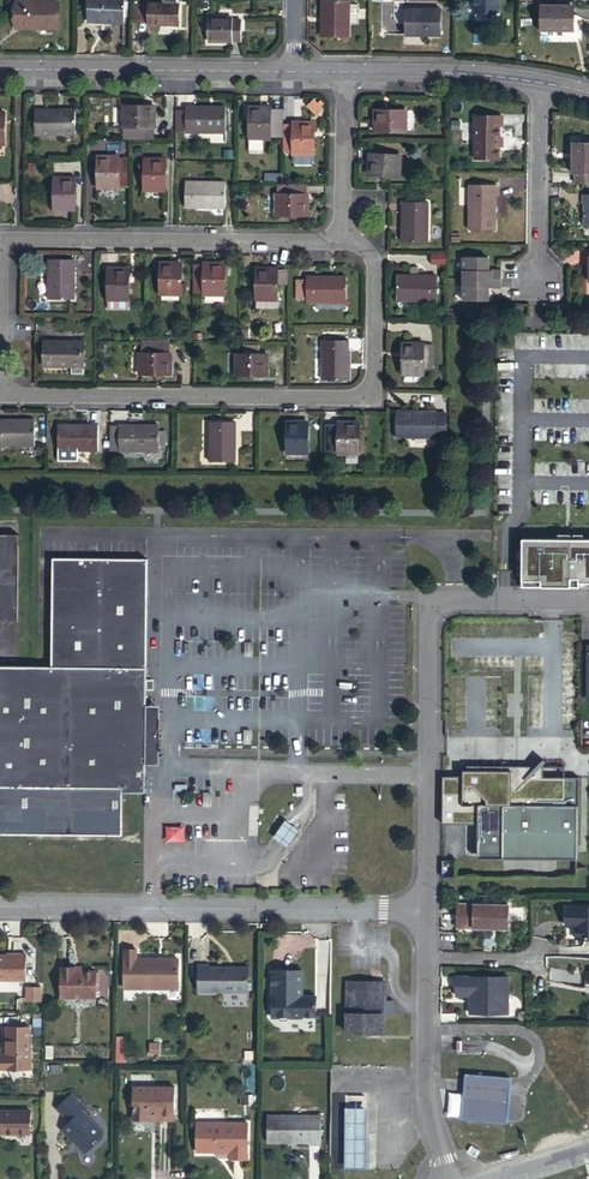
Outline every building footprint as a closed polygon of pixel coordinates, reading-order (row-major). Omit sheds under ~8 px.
[(85,23),(118,23),(118,0),(84,0),(85,23)] [(494,0),(471,0),(470,19),(471,19),(471,27),(493,27),(493,19),(494,19),(494,0)] [(344,2),(318,2),(318,40),(344,40),(344,2)] [(55,4),(13,3),(13,27),(35,27),(35,31),(54,31),(55,4)] [(173,4),(144,4),(144,24),(174,25),(173,4)] [(570,30),(570,5),(536,5),(536,30),(570,30)] [(438,37),(437,10),(402,10),(403,37),(438,37)] [(203,19),(203,42),(236,42),(236,21),(227,21),(226,19),(203,19)] [(148,106),(119,105),(119,130),(148,130),(148,106)] [(181,107),(181,110),(181,131),(218,132),(217,107),(181,107)] [(398,108),(368,107),(368,128),(399,128),(398,108)] [(265,108),(243,108),(243,154),(256,154),(256,142),(264,142),(264,141),(265,110),(265,108)] [(181,110),(171,110),(171,131),(181,131),(181,110)] [(278,110),(265,110),(264,141),(278,141),(278,121),(278,110)] [(68,113),(31,113),(32,138),(69,138),(68,113)] [(499,114),(472,115),(472,157),(496,157),(496,124),(499,124),(499,114)] [(311,120),(290,120),(290,121),(289,151),(289,153),(311,153),(311,120)] [(290,121),(278,121),(278,141),(278,151),(289,151),(290,121)] [(568,139),(568,170),(571,170),(571,181),(588,181),(588,139),(568,139)] [(395,152),(363,152),(363,173),(395,174),(395,152)] [(114,156),(92,156),(92,190),(114,190),(114,156)] [(159,162),(137,162),(137,194),(159,194),(159,162)] [(276,175),(258,174),(258,183),(276,183),(276,175)] [(65,181),(44,180),(43,211),(65,211),(65,181)] [(494,183),(467,182),(467,227),(492,227),(492,194),(494,194),(494,183)] [(219,183),(180,183),(181,209),(219,209),(219,183)] [(301,184),(273,184),(274,193),(301,194),(301,184)] [(578,191),(578,200),(580,200),(580,224),(588,224),(588,191),(578,191)] [(301,194),(274,193),(272,194),(272,216),(303,217),(303,194),(301,194)] [(418,204),(394,203),(393,241),(417,241),(418,204)] [(461,276),(498,277),(498,268),(487,268),(483,268),(483,263),(487,263),(486,254),(462,254),(461,276)] [(435,255),(425,255),(425,263),(435,263),(435,255)] [(204,266),(203,269),(203,296),(203,298),(223,298),(223,266),(204,266)] [(69,268),(44,267),(44,305),(69,306),(69,268)] [(176,267),(154,267),(153,296),(176,297),(176,267)] [(203,296),(203,269),(195,270),(194,296),(203,296)] [(128,272),(105,271),(104,311),(127,311),(128,272)] [(272,272),(248,272),(248,302),(272,302),(272,272)] [(426,275),(390,275),(391,301),(426,301),(426,275)] [(497,284),(498,277),(461,276),(461,299),(485,299),(485,289),(482,289),(483,284),(486,285),(497,284)] [(339,282),(301,281),(301,306),(339,307),(339,282)] [(79,340),(41,339),(41,364),(79,365),(79,340)] [(342,340),(317,340),(316,375),(341,376),(342,340)] [(165,342),(135,341),(135,352),(164,352),(165,342)] [(417,368),(417,344),(417,343),(396,342),(395,374),(417,374),(417,368)] [(427,344),(417,344),(417,368),(426,369),(427,344)] [(135,352),(133,352),(132,374),(166,374),(166,352),(164,352),(135,352)] [(261,375),(261,353),(227,352),(227,375),(261,375)] [(426,434),(426,411),(390,410),(390,435),(425,435),(426,434)] [(436,412),(426,411),(426,434),(435,434),(436,412)] [(0,422),(0,448),(30,448),(30,422),(0,422)] [(300,425),(281,425),(280,455),(300,455),(300,425)] [(232,426),(205,426),(205,463),(232,463),(232,426)] [(331,428),(331,453),(331,455),(355,456),(355,426),(331,426),(331,428)] [(153,427),(118,427),(118,455),(153,455),(153,427)] [(92,429),(55,428),(55,453),(92,453),(92,429)] [(316,429),(316,454),(331,453),(331,428),(316,429)] [(522,579),(579,579),(578,575),(588,575),(588,532),(522,532),(522,579)] [(0,533),(0,620),(13,620),(13,533),(0,533)] [(46,666),(140,667),(141,558),(47,558),(46,666)] [(140,667),(46,666),(0,666),(0,835),(117,836),(117,793),(139,793),(140,758),(140,753),(151,753),(151,708),(140,708),(140,667)] [(443,773),(443,820),(477,820),(477,855),(576,856),(576,844),(580,844),(580,774),(543,773),(543,762),(510,762),(510,766),(461,765),(461,773),(443,773)] [(299,827),(285,817),(273,833),(287,843),(299,827)] [(185,839),(185,823),(165,824),(165,840),(185,839)] [(511,904),(457,903),(457,927),(510,928),(511,904)] [(569,906),(568,920),(579,921),(579,924),(578,937),(588,937),(588,906),(569,906)] [(135,947),(123,946),(123,985),(176,985),(176,956),(134,956),(135,947)] [(0,953),(0,987),(17,987),(17,977),(24,977),(24,950),(13,950),(13,953),(0,953)] [(208,961),(197,961),(197,987),(246,988),(246,964),(208,964),(208,961)] [(74,968),(74,964),(59,964),(59,994),(95,994),(95,968),(82,968),(74,968)] [(271,966),(271,990),(271,992),(273,992),(273,997),(271,997),(271,999),(271,1010),(276,1010),(277,1015),(279,1017),(285,1017),(288,1015),(290,1015),(290,1012),(300,1012),(304,1015),(314,1015),(315,991),(301,990),(302,967),(271,966)] [(511,975),(456,974),(456,992),(470,992),(470,1011),(509,1012),(511,975)] [(380,1013),(383,1013),(382,999),(383,991),(372,980),(344,980),(345,1031),(380,1031),(380,1013)] [(383,980),(372,980),(383,991),(383,980)] [(25,1000),(41,1000),(41,984),(25,984),(25,1000)] [(5,1024),(4,1052),(0,1052),(0,1066),(29,1067),(29,1050),(27,1050),(28,1025),(5,1024)] [(509,1076),(464,1072),(460,1118),(506,1122),(509,1076)] [(173,1085),(132,1084),(132,1118),(145,1118),(145,1112),(172,1113),(173,1085)] [(66,1119),(59,1127),(66,1134),(66,1139),(74,1139),(74,1142),(81,1148),(84,1148),(95,1138),(93,1137),(101,1128),(79,1106),(83,1103),(68,1089),(53,1105),(66,1119)] [(363,1106),(346,1106),(345,1162),(363,1162),(363,1106)] [(0,1107),(0,1131),(28,1131),(29,1108),(0,1107)] [(319,1113),(265,1112),(265,1138),(307,1139),(307,1141),(319,1141),(319,1113)] [(246,1156),(246,1120),(195,1120),(195,1149),(214,1149),(214,1153),(217,1155),(228,1155),(228,1156),(246,1156)]
